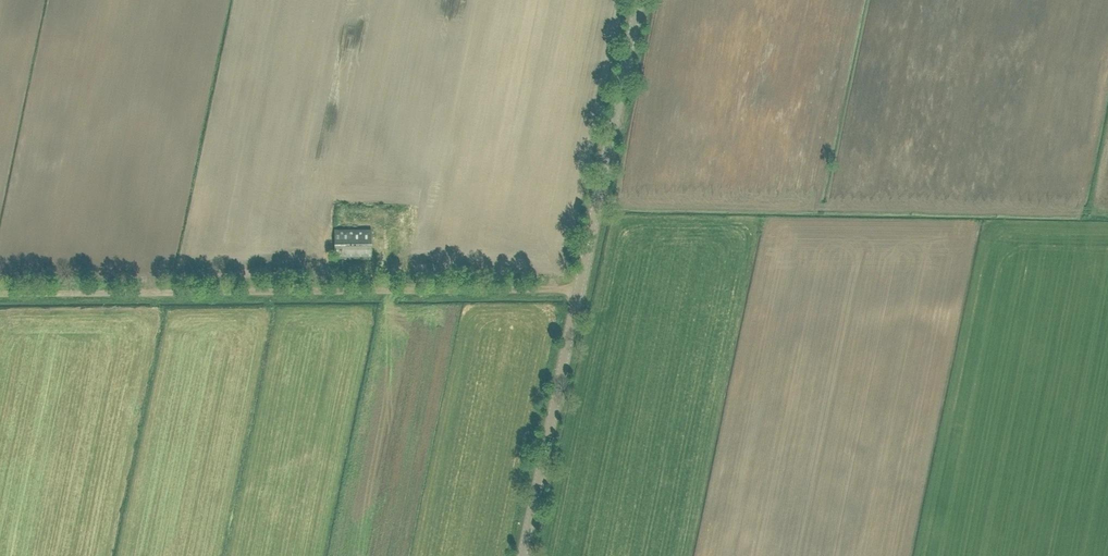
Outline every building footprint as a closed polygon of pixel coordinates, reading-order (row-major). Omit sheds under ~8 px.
[(335,257),(371,257),(371,228),(335,229),(335,257)] [(404,239),(396,240),(397,249),(405,249),(404,239)]
